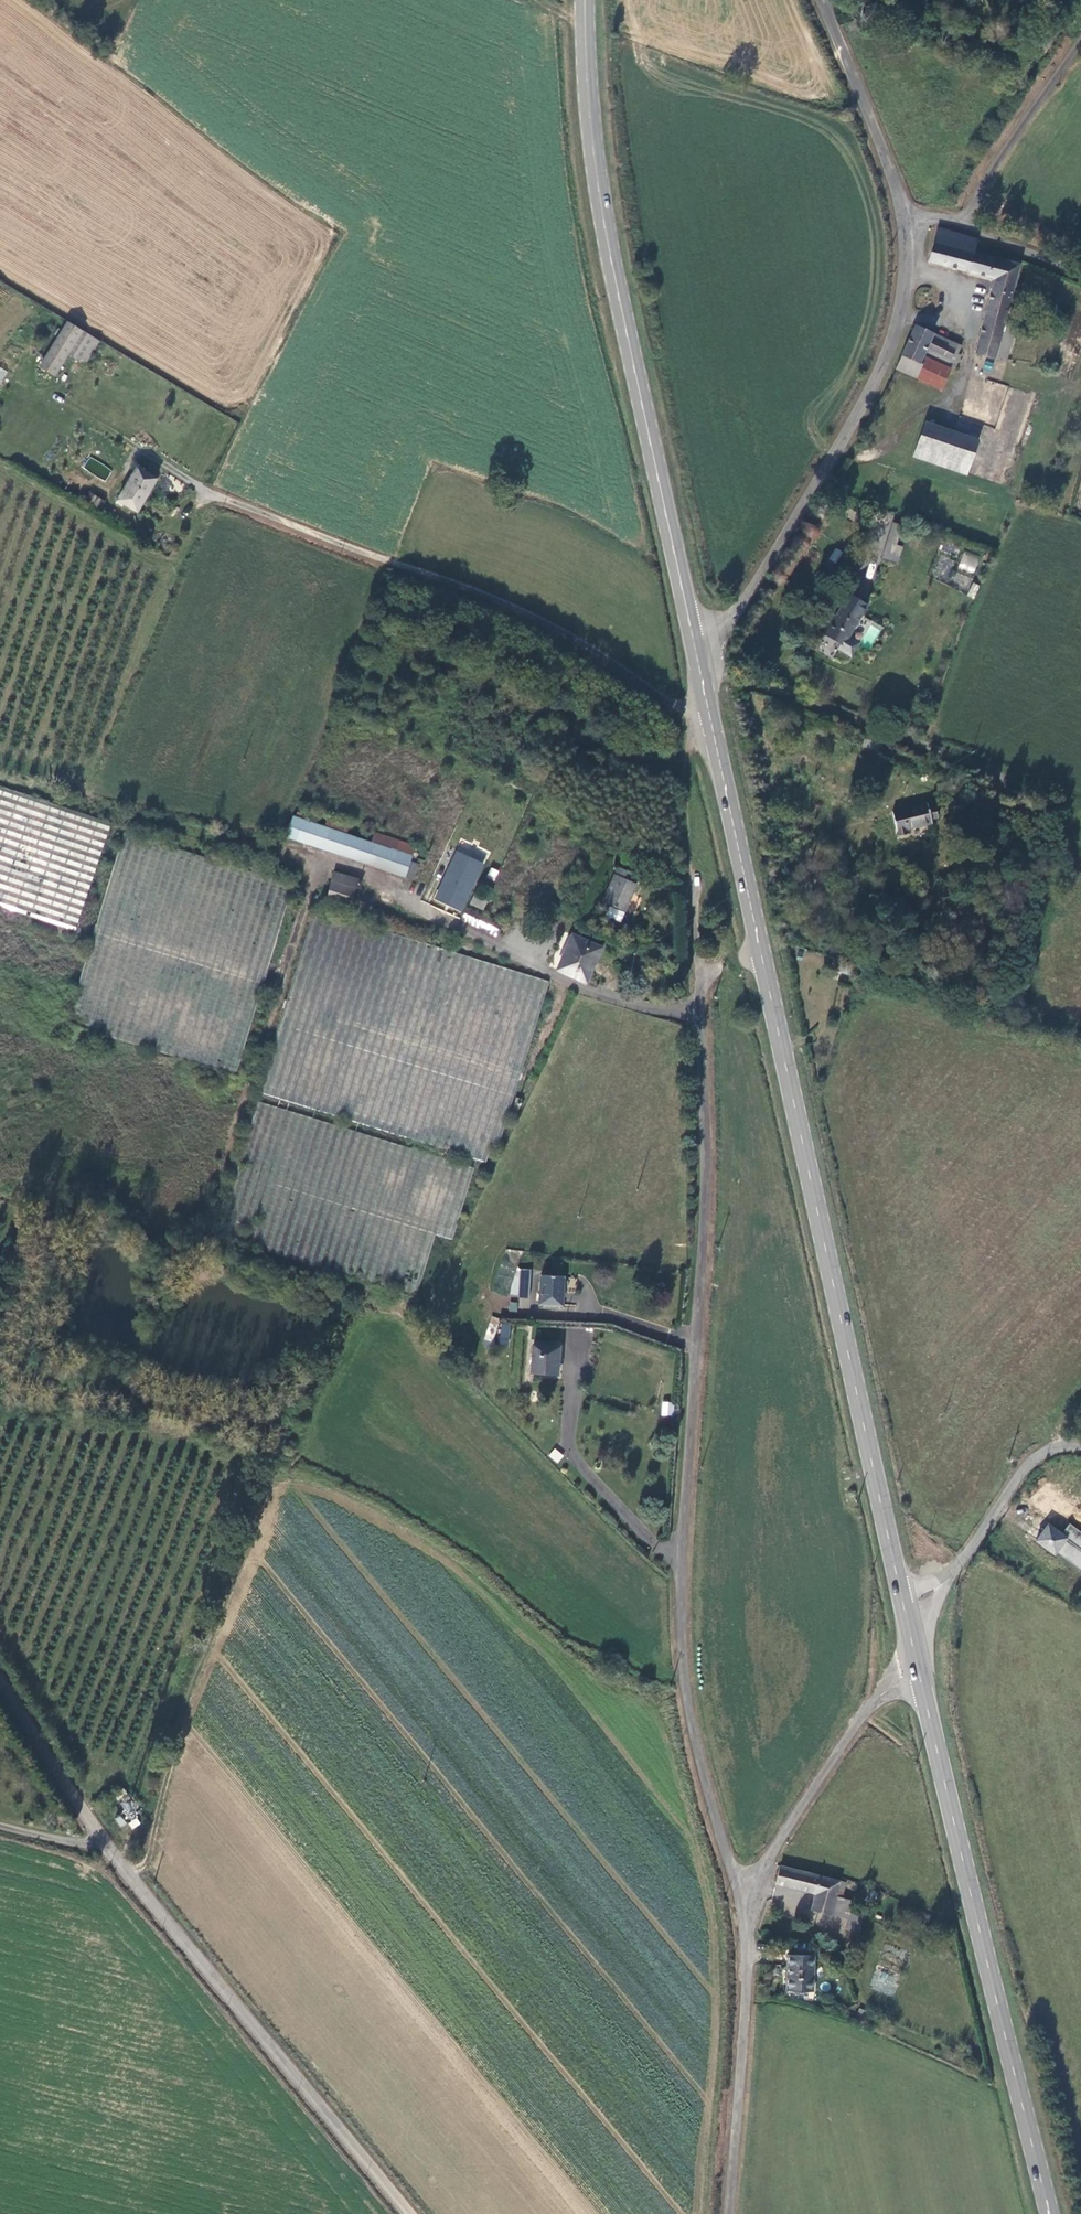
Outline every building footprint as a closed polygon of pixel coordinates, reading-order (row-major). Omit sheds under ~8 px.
[(975,242),(936,230),(927,266),(992,281),(975,355),(1005,365),(1010,347),(998,343),(1002,327),(1008,297),(1016,267),(973,257),(975,242)] [(99,340),(65,321),(39,366),(55,376),(68,355),(84,365),(99,340)] [(915,325),(901,358),(918,365),(922,360),(923,355),(955,368),(960,357),(957,355),(960,347),(947,341),(945,346),(930,339),(932,333),(915,325)] [(1035,326),(1017,331),(1021,343),(1037,339),(1035,326)] [(1014,330),(1002,327),(998,343),(1010,347),(1014,330)] [(901,358),(894,371),(916,379),(922,365),(918,365),(901,358)] [(922,365),(916,379),(938,390),(949,369),(922,360),(918,365),(922,365)] [(976,442),(925,423),(914,455),(966,474),(976,442)] [(155,481),(136,468),(117,501),(137,513),(155,481)] [(91,493),(86,504),(98,512),(104,502),(91,493)] [(128,526),(105,512),(101,517),(125,531),(128,526)] [(883,559),(899,562),(902,546),(898,545),(901,523),(890,521),(883,559)] [(803,533),(814,535),(815,525),(805,524),(803,533)] [(835,547),(828,559),(836,563),(843,552),(835,547)] [(973,573),(980,557),(964,551),(958,568),(973,573)] [(973,582),(967,596),(974,599),(980,585),(973,582)] [(840,645),(837,652),(852,659),(858,646),(846,638),(866,606),(849,597),(836,618),(833,618),(823,635),(840,645)] [(110,821),(0,789),(0,907),(78,930),(110,821)] [(929,807),(928,802),(892,812),(897,836),(909,833),(908,828),(933,823),(933,819),(938,818),(936,807),(929,807)] [(345,834),(326,828),(301,819),(296,817),(294,816),(287,837),(401,877),(410,856),(345,834)] [(330,816),(329,820),(348,827),(349,822),(330,816)] [(348,827),(329,820),(326,828),(345,834),(348,827)] [(459,912),(487,854),(458,840),(430,898),(459,912)] [(985,859),(990,844),(981,841),(976,855),(985,859)] [(487,877),(494,880),(499,870),(491,867),(487,877)] [(618,867),(603,901),(624,911),(637,883),(632,881),(635,875),(618,867)] [(354,888),(331,882),(326,899),(349,906),(354,888)] [(364,896),(360,894),(356,895),(354,898),(353,902),(354,905),(357,908),(361,907),(364,904),(365,900),(364,896)] [(486,901),(473,896),(469,904),(482,910),(486,901)] [(468,909),(462,922),(496,938),(502,924),(468,909)] [(234,989),(225,988),(213,938),(220,936),(221,927),(214,927),(213,926),(211,916),(208,959),(199,962),(200,947),(196,943),(180,947),(171,938),(175,957),(160,961),(179,962),(190,1006),(214,1008),(214,1002),(222,1000),(224,1008),(234,1009),(209,1015),(252,1018),(253,1006),(250,1003),(239,992),(245,991),(239,984),(234,989)] [(206,921),(194,922),(195,933),(207,931),(206,921)] [(573,936),(557,970),(573,977),(574,975),(585,980),(593,961),(596,961),(602,948),(573,936)] [(844,971),(860,976),(862,966),(847,962),(844,971)] [(150,1034),(159,1036),(156,1051),(201,1059),(205,1035),(187,1032),(189,1023),(166,1019),(164,1026),(151,1024),(150,1034)] [(453,1240),(474,1166),(274,1108),(271,1112),(260,1103),(250,1138),(262,1141),(260,1146),(273,1150),(277,1144),(287,1153),(280,1177),(268,1174),(271,1161),(273,1162),(275,1156),(258,1151),(254,1156),(248,1178),(267,1183),(270,1180),(292,1199),(312,1204),(313,1202),(406,1283),(410,1278),(420,1281),(434,1235),(453,1240)] [(515,1115),(520,1106),(514,1103),(510,1112),(515,1115)] [(527,1297),(530,1268),(520,1267),(517,1297),(527,1297)] [(563,1276),(541,1275),(540,1302),(562,1303),(563,1276)] [(509,1301),(508,1311),(516,1312),(518,1302),(509,1301)] [(491,1316),(485,1336),(494,1338),(499,1318),(491,1316)] [(509,1337),(510,1324),(503,1323),(501,1337),(509,1337)] [(531,1372),(557,1374),(559,1347),(533,1345),(531,1372)] [(673,1416),(674,1402),(661,1402),(661,1416),(673,1416)] [(548,1456),(558,1463),(564,1455),(554,1448),(548,1456)] [(1050,1525),(1039,1542),(1059,1555),(1060,1552),(1080,1565),(1080,1529),(1071,1522),(1064,1534),(1050,1525)] [(127,1789),(118,1795),(122,1801),(131,1795),(127,1789)] [(124,1816),(118,1819),(124,1828),(130,1824),(124,1816)] [(140,1819),(132,1824),(136,1830),(144,1824),(140,1819)] [(812,1910),(846,1918),(851,1898),(836,1894),(840,1879),(781,1865),(776,1884),(816,1894),(812,1910)] [(867,1901),(870,1890),(865,1888),(861,1899),(867,1901)] [(845,1930),(859,1933),(863,1916),(850,1912),(845,1930)] [(813,1992),(814,1957),(788,1956),(787,1991),(813,1992)] [(874,1972),(872,1989),(883,1990),(883,1984),(891,1985),(892,1974),(874,1972)]
